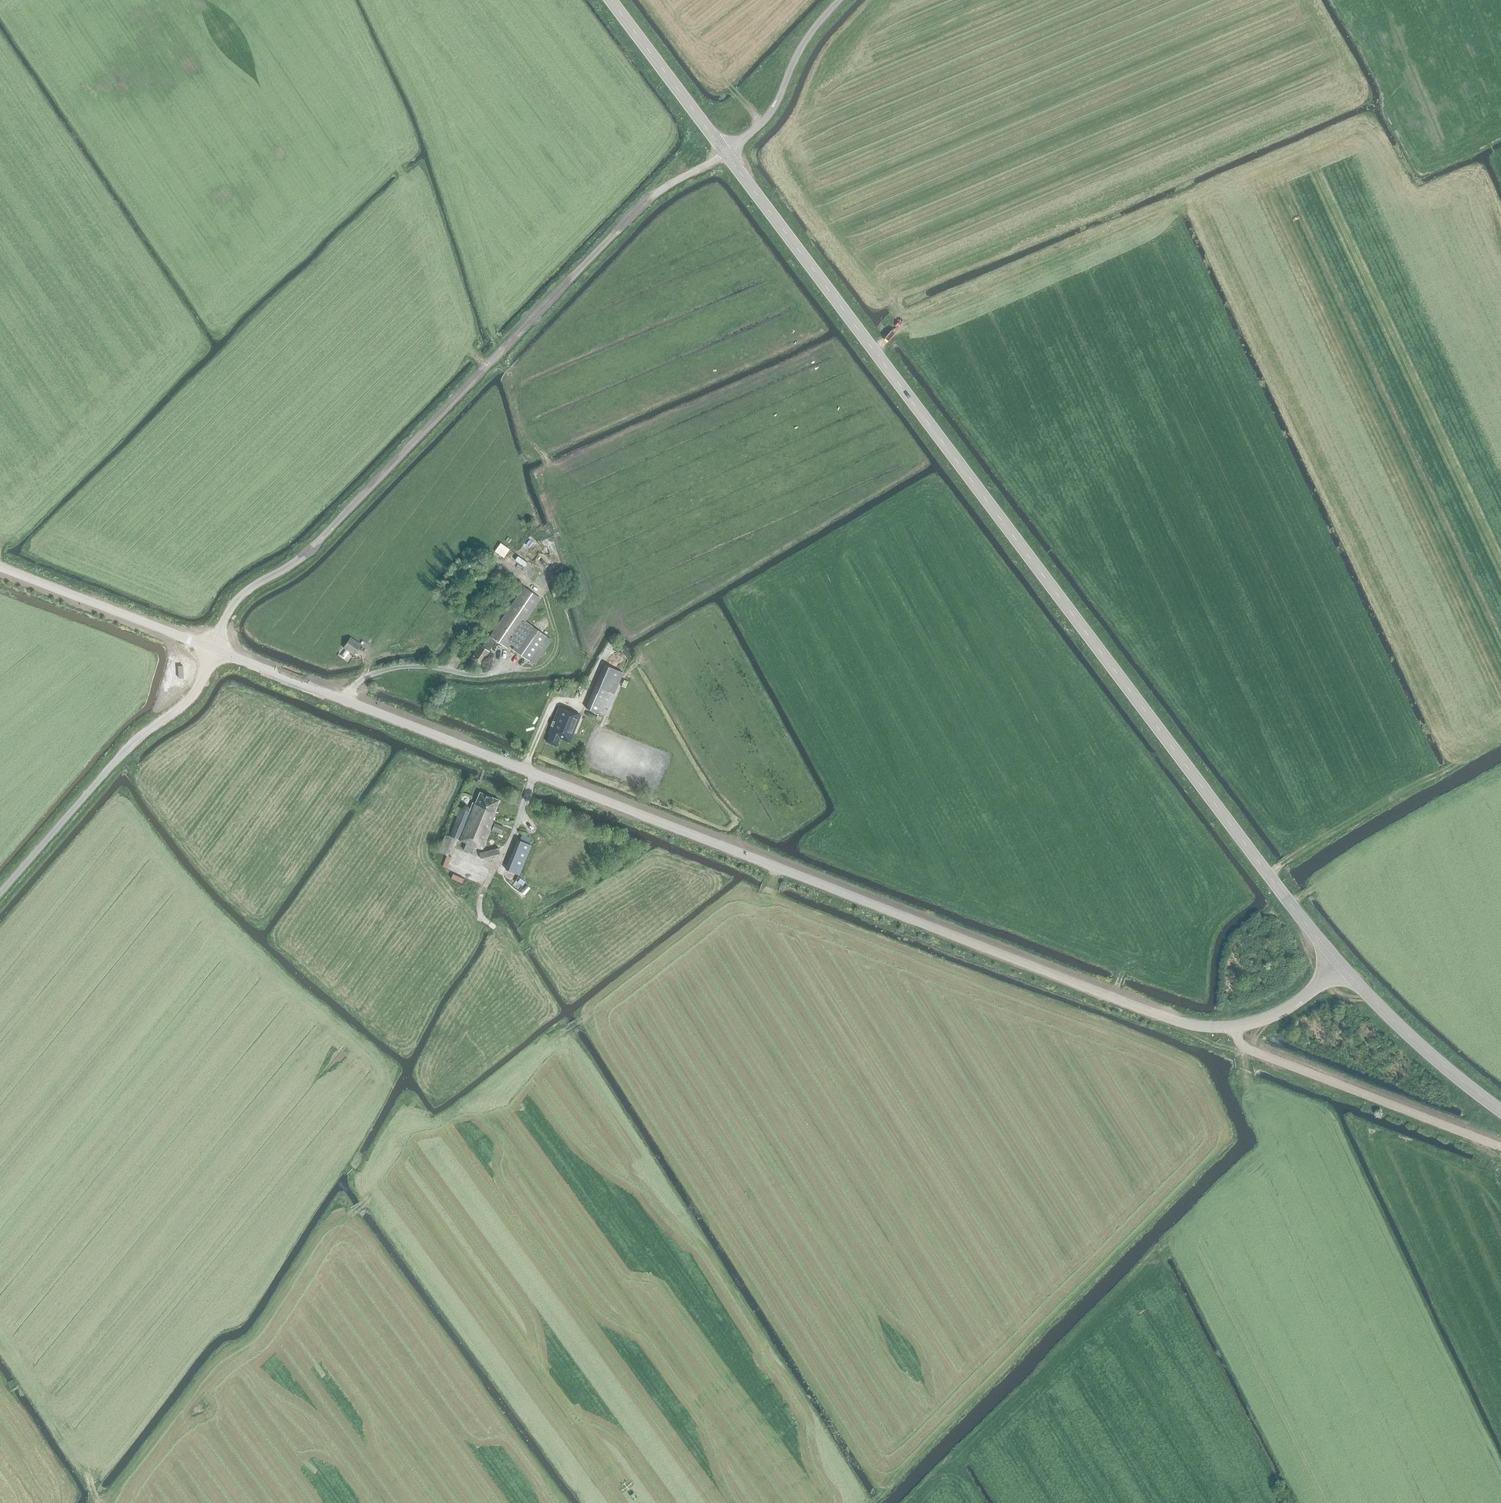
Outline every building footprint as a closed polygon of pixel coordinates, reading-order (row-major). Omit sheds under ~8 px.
[(496,548),(505,555),(511,546),(502,539),(496,548)] [(525,565),(529,559),(519,553),(515,559),(525,565)] [(471,569),(475,561),(467,558),(463,566),(471,569)] [(479,576),(486,568),(481,564),(475,573),(479,576)] [(514,638),(541,598),(524,586),(489,636),(482,646),(480,644),(471,658),(480,665),(489,651),(496,641),(507,649),(510,643),(514,646),(512,649),(535,665),(552,640),(529,624),(518,641),(514,638)] [(354,656),(361,644),(350,637),(343,648),(354,656)] [(603,715),(622,672),(603,664),(585,707),(603,715)] [(567,696),(570,689),(561,686),(558,693),(567,696)] [(575,730),(581,715),(558,706),(552,722),(554,722),(553,726),(551,725),(547,734),(549,734),(546,742),(557,747),(560,739),(571,743),(576,730),(575,730)] [(494,812),(498,801),(479,793),(475,804),(473,803),(470,812),(462,808),(451,836),(466,842),(463,850),(472,853),(475,845),(483,849),(497,813),(494,812)] [(494,823),(491,830),(501,834),(504,827),(494,823)] [(455,838),(445,834),(438,852),(448,856),(455,838)] [(528,843),(530,839),(521,834),(519,839),(517,839),(505,869),(519,875),(532,845),(528,843)] [(453,871),(451,876),(463,881),(465,875),(453,871)]
